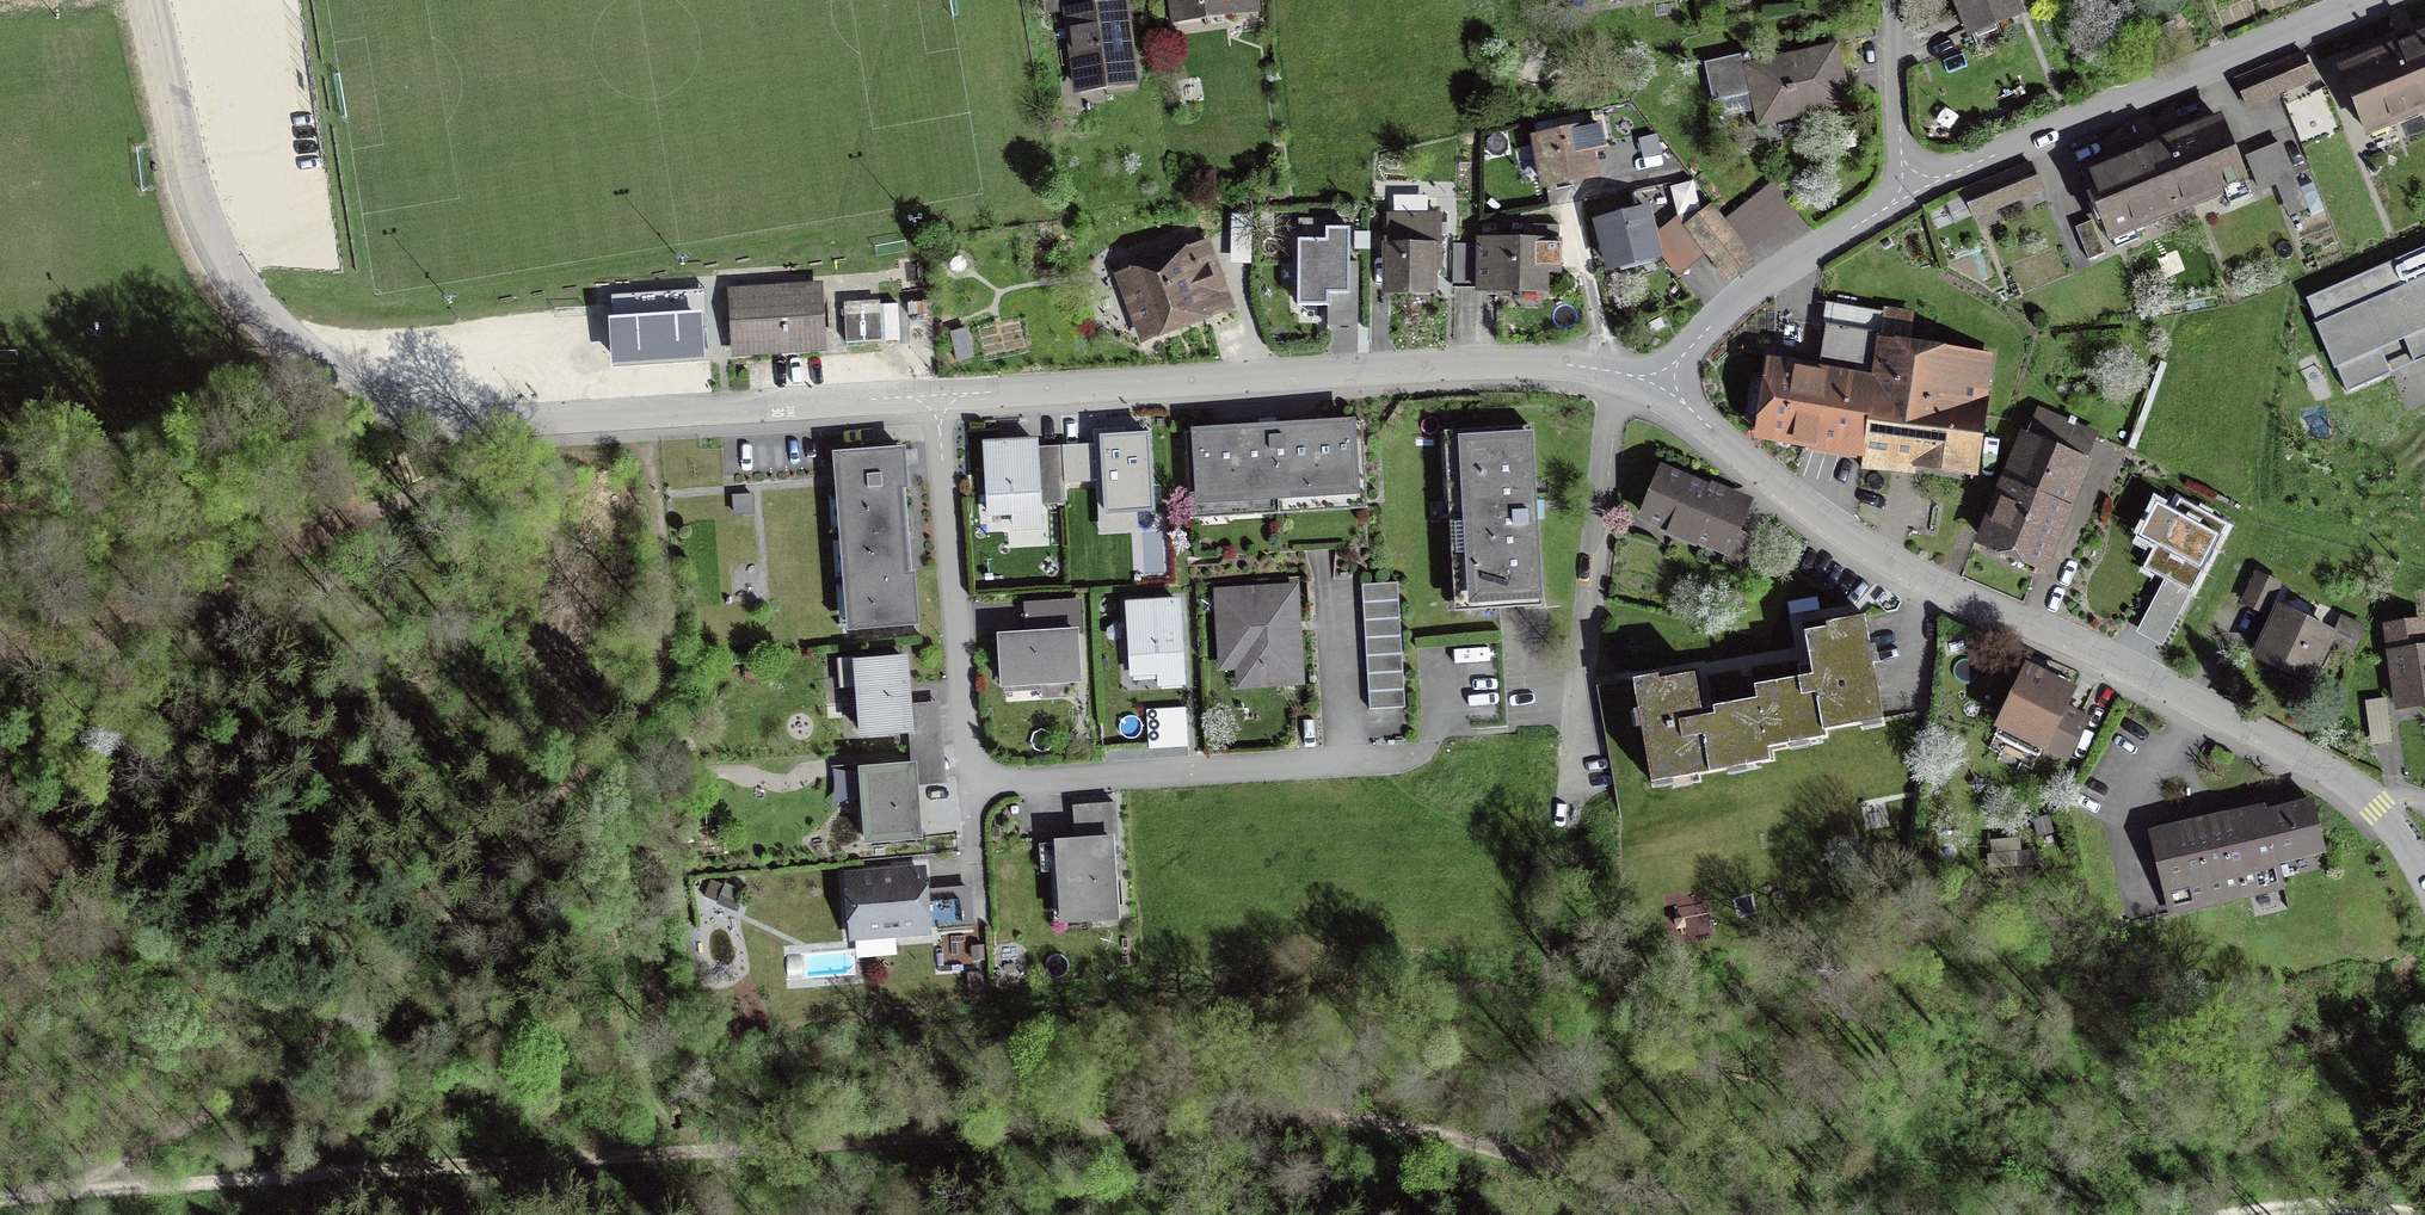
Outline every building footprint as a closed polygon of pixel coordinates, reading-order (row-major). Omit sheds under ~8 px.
[(1063,12),(1074,95),(1140,86),(1128,0),(1126,0),(1096,4),(1096,0),(1043,0),(1045,15),(1063,12)] [(1171,25),(1260,13),(1258,0),(1168,0),(1171,25)] [(1975,49),(2001,38),(1995,24),(2017,15),(2011,0),(1954,0),(1975,49)] [(2405,40),(2336,67),(2366,140),(2424,116),(2424,31),(2405,40)] [(1753,112),(1757,129),(1851,107),(1836,43),(1751,63),(1749,52),(1703,63),(1713,102),(1718,101),(1722,120),(1753,112)] [(2303,50),(2282,59),(2249,72),(2233,79),(2245,108),(2315,79),(2303,50)] [(2158,144),(2148,148),(2142,150),(2143,152),(2088,174),(2089,176),(2082,178),(2109,244),(2225,197),(2229,207),(2250,199),(2249,196),(2253,194),(2221,114),(2156,140),(2158,144)] [(1529,136),(1540,192),(1600,180),(1595,155),(1608,152),(1602,122),(1529,136)] [(1663,155),(1659,135),(1638,139),(1642,159),(1663,155)] [(2309,210),(2281,142),(2245,156),(2260,192),(2276,186),(2289,218),(2309,210)] [(2043,192),(2031,161),(1961,189),(1973,220),(2043,192)] [(1751,252),(1801,212),(1775,180),(1724,220),(1711,204),(1683,227),(1706,256),(1726,281),(1755,258),(1751,252)] [(1442,223),(1442,213),(1428,213),(1428,197),(1393,197),(1393,213),(1387,213),(1387,243),(1381,243),(1381,297),(1438,297),(1437,272),(1442,272),(1442,236),(1449,236),(1449,223),(1442,223)] [(1649,207),(1592,222),(1606,275),(1663,260),(1656,234),(1649,207)] [(1706,256),(1683,227),(1677,217),(1656,234),(1663,260),(1678,279),(1706,256)] [(1248,235),(1249,219),(1231,218),(1230,235),(1248,235)] [(1327,327),(1358,328),(1359,263),(1350,263),(1350,229),(1328,228),(1328,219),(1298,219),(1297,308),(1328,308),(1327,327)] [(2075,228),(2088,261),(2106,253),(2092,220),(2075,228)] [(1559,239),(1559,226),(1524,225),(1523,239),(1477,238),(1476,244),(1476,287),(1475,294),(1549,295),(1549,275),(1562,275),(1563,240),(1559,239)] [(1355,232),(1354,250),(1370,250),(1371,233),(1355,232)] [(1210,238),(1114,274),(1140,345),(1237,309),(1210,238)] [(1476,287),(1476,244),(1453,244),(1452,287),(1476,287)] [(2306,299),(2317,323),(2314,324),(2334,371),(2337,370),(2346,392),(2424,359),(2424,248),(2306,299)] [(827,353),(822,283),(727,288),(731,359),(827,353)] [(880,305),(880,301),(844,302),(844,310),(841,310),(841,317),(844,317),(846,343),(882,341),(880,305)] [(882,341),(900,340),(898,304),(880,305),(882,341)] [(1766,359),(1753,443),(1819,453),(1863,459),(1861,469),(1915,477),(1916,470),(1978,479),(1990,396),(1988,396),(1994,355),(1910,342),(1915,312),(1883,307),(1882,312),(1825,304),(1822,324),(1825,324),(1818,367),(1766,359)] [(700,314),(610,319),(613,366),(703,361),(700,314)] [(956,363),(974,358),(967,328),(949,332),(956,363)] [(2099,432),(2038,407),(2027,434),(2021,431),(1974,546),(2047,575),(2093,462),(2087,459),(2099,432)] [(1356,423),(1356,420),(1277,425),(1276,419),(1267,420),(1258,420),(1259,426),(1191,430),(1191,432),(1184,433),(1189,522),(1369,510),(1364,422),(1356,423)] [(1541,605),(1543,605),(1539,521),(1546,520),(1545,507),(1545,501),(1537,501),(1533,435),(1532,435),(1531,427),(1444,432),(1454,614),(1541,610),(1541,605)] [(1041,505),(1065,503),(1062,446),(1038,448),(1038,439),(1004,441),(982,442),(986,517),(1011,516),(1012,532),(1043,530),(1041,505)] [(846,635),(920,629),(916,574),(912,574),(909,531),(906,492),(909,491),(907,465),(919,464),(918,449),(906,450),(906,448),(832,454),(846,635)] [(1739,570),(1753,536),(1741,531),(1754,500),(1711,482),(1710,485),(1660,465),(1637,522),(1667,534),(1665,538),(1697,551),(1698,547),(1724,557),(1722,563),(1739,570)] [(753,494),(732,496),(733,515),(754,514),(753,494)] [(2179,499),(2172,513),(2156,505),(2138,539),(2154,548),(2142,570),(2163,582),(2135,634),(2163,648),(2228,525),(2179,499)] [(2256,571),(2239,605),(2265,618),(2282,585),(2256,571)] [(1362,585),(1369,711),(1386,710),(1405,709),(1398,583),(1362,585)] [(1236,690),(1305,687),(1302,625),(1300,584),(1213,588),(1218,673),(1235,672),(1236,690)] [(1081,600),(1023,603),(1024,634),(1078,631),(1079,636),(1083,635),(1081,600)] [(1125,604),(1129,679),(1134,678),(1134,687),(1157,686),(1157,688),(1161,688),(1161,693),(1181,692),(1181,687),(1185,687),(1181,601),(1125,604)] [(2333,632),(2276,605),(2250,659),(2311,689),(2332,646),(2338,634),(2333,632)] [(2332,646),(2353,656),(2367,627),(2341,615),(2333,632),(2338,634),(2332,646)] [(1752,687),(1754,700),(1711,708),(1712,716),(1705,717),(1700,718),(1692,675),(1656,681),(1656,677),(1631,681),(1649,784),(1769,763),(1766,750),(1825,739),(1824,732),(1881,721),(1863,618),(1824,625),(1824,627),(1825,630),(1802,634),(1810,677),(1752,687)] [(2382,625),(2395,713),(2424,709),(2424,619),(2382,625)] [(1079,636),(1078,631),(1024,634),(996,636),(999,691),(1081,686),(1079,636)] [(857,713),(859,741),(909,738),(914,737),(912,705),(911,694),(908,657),(856,661),(856,657),(836,659),(839,691),(834,692),(836,715),(857,713)] [(2068,763),(2091,717),(2070,706),(2078,690),(2026,664),(1993,730),(1997,732),(1994,737),(2039,760),(2042,754),(2046,756),(2048,753),(2068,763)] [(2371,746),(2391,744),(2386,699),(2366,701),(2371,746)] [(941,703),(912,705),(914,737),(909,738),(911,765),(917,765),(919,787),(947,785),(941,703)] [(858,769),(864,848),(923,844),(920,804),(919,787),(917,765),(911,765),(858,769)] [(2267,811),(2265,805),(2148,832),(2168,918),(2286,891),(2280,867),(2326,857),(2313,801),(2267,811)] [(1059,928),(1120,924),(1114,842),(1119,842),(1116,803),(1090,804),(1072,806),(1074,841),(1053,842),(1054,845),(1038,846),(1040,876),(1056,875),(1059,928)] [(2054,833),(2050,816),(2032,820),(2036,838),(2054,833)] [(992,837),(1000,837),(1000,828),(992,828),(992,837)] [(1988,869),(2036,866),(2035,852),(2022,853),(2021,839),(1991,841),(1992,855),(1987,855),(1988,869)] [(849,943),(932,936),(929,901),(926,866),(843,873),(849,943)] [(746,892),(724,884),(724,886),(710,881),(703,898),(717,903),(716,905),(738,913),(746,892)] [(971,947),(971,962),(984,961),(983,946),(971,947)] [(968,974),(969,991),(984,990),(983,973),(968,974)]
